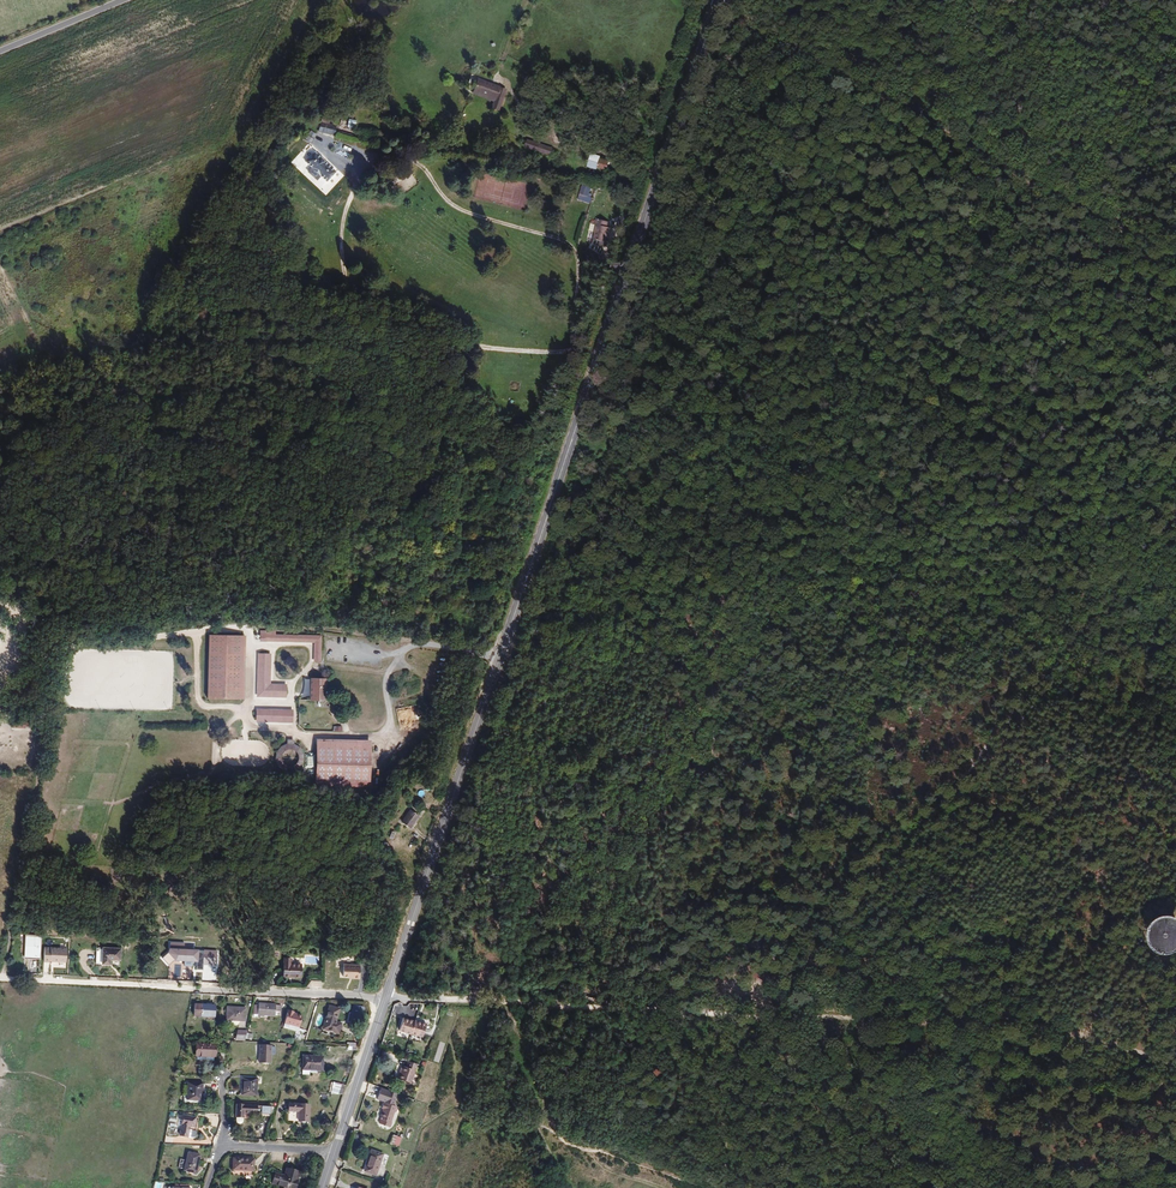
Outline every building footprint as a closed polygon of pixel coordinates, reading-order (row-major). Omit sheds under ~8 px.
[(496,93),(499,85),(477,77),(473,88),(494,95),(493,99),(491,106),(498,108),(502,96),(496,93)] [(505,87),(499,85),(496,93),(502,96),(505,87)] [(494,95),(473,88),(472,92),(493,99),(494,95)] [(357,119),(349,118),(347,127),(355,128),(357,119)] [(321,121),(318,130),(330,134),(330,132),(334,133),(335,127),(332,126),(332,124),(328,123),(321,121)] [(312,130),(305,138),(311,142),(317,134),(312,130)] [(542,150),(544,143),(528,138),(526,145),(542,150)] [(553,146),(544,143),(542,150),(551,153),(553,146)] [(315,150),(305,159),(325,180),(335,170),(315,150)] [(609,159),(590,154),(588,161),(593,162),(592,165),(607,169),(609,159)] [(592,184),(583,181),(580,193),(589,195),(592,184)] [(593,197),(580,193),(578,198),(592,202),(593,197)] [(609,224),(596,220),(595,224),(596,225),(592,239),(604,243),(609,229),(608,228),(609,224)] [(239,636),(207,636),(207,699),(239,700),(239,636)] [(174,650),(70,648),(69,708),(173,710),(174,650)] [(259,682),(268,682),(268,654),(258,654),(259,682)] [(325,678),(310,677),(310,701),(325,701),(325,678)] [(268,686),(268,682),(259,682),(259,695),(272,696),(272,686),(268,686)] [(286,687),(272,686),(272,696),(286,696),(286,687)] [(10,709),(12,697),(0,694),(0,699),(7,701),(7,704),(0,703),(0,707),(10,709)] [(29,714),(10,710),(11,717),(23,719),(28,725),(29,714)] [(287,718),(291,718),(292,712),(255,711),(255,720),(287,721),(287,718)] [(23,719),(11,717),(9,723),(14,724),(15,723),(28,725),(23,719)] [(373,739),(318,737),(317,776),(371,779),(373,739)] [(307,748),(287,742),(286,746),(287,746),(286,750),(289,751),(285,765),(300,769),(307,748)] [(399,822),(410,828),(419,815),(408,808),(399,822)] [(396,832),(391,829),(387,836),(393,839),(396,832)] [(415,841),(411,839),(407,845),(410,848),(415,841)] [(1163,927),(1161,929),(1160,932),(1160,935),(1160,938),(1161,940),(1162,943),(1165,945),(1167,946),(1170,947),(1173,947),(1175,946),(1175,924),(1173,923),(1170,923),(1167,924),(1165,925),(1163,927)] [(39,959),(41,935),(23,934),(22,958),(39,959)] [(216,967),(218,952),(195,949),(193,944),(170,941),(169,952),(162,955),(165,963),(168,963),(182,957),(185,958),(184,962),(187,962),(187,965),(184,966),(186,969),(182,969),(181,978),(176,980),(191,982),(194,959),(197,968),(203,969),(203,963),(207,963),(208,967),(210,966),(216,967)] [(101,962),(101,946),(93,946),(92,962),(101,962)] [(117,947),(101,946),(101,962),(107,963),(108,958),(117,958),(117,947)] [(67,948),(44,947),(43,962),(66,964),(67,948)] [(285,977),(302,978),(303,964),(292,963),(292,960),(285,960),(285,977)] [(360,964),(342,963),(342,975),(353,977),(352,978),(358,978),(360,964)] [(211,1016),(213,1007),(200,1004),(193,1003),(191,1014),(197,1015),(204,1016),(204,1014),(211,1016)] [(360,1024),(364,1006),(353,1003),(348,1021),(360,1024)] [(260,1004),(256,1004),(254,1006),(253,1016),(278,1017),(278,1012),(281,1012),(281,1005),(260,1004)] [(339,1008),(328,1005),(323,1026),(338,1030),(341,1023),(336,1021),(339,1008)] [(243,1007),(226,1006),(226,1018),(243,1019),(243,1007)] [(294,1012),(288,1010),(283,1027),(298,1032),(302,1016),(293,1013),(294,1012)] [(397,1030),(409,1034),(409,1032),(413,1023),(401,1019),(397,1030)] [(425,1025),(413,1021),(413,1023),(409,1032),(419,1038),(421,1035),(425,1025)] [(244,1040),(246,1030),(237,1029),(234,1040),(244,1040)] [(207,1056),(211,1057),(213,1057),(213,1044),(196,1042),(195,1058),(207,1060),(207,1056)] [(265,1045),(256,1044),(256,1060),(265,1061),(265,1045)] [(299,1067),(318,1068),(319,1055),(299,1054),(299,1061),(299,1067)] [(414,1066),(405,1063),(404,1068),(400,1067),(396,1079),(407,1083),(414,1066)] [(256,1077),(242,1076),(241,1093),(254,1094),(256,1077)] [(201,1082),(185,1080),(185,1097),(201,1098),(201,1082)] [(331,1092),(344,1094),(346,1084),(333,1082),(331,1092)] [(393,1095),(376,1088),(372,1100),(380,1103),(380,1104),(378,1103),(377,1108),(378,1109),(375,1118),(376,1119),(374,1124),(384,1128),(386,1123),(385,1123),(391,1107),(389,1106),(393,1095)] [(305,1104),(287,1103),(286,1110),(296,1110),(296,1120),(305,1120),(305,1104)] [(253,1116),(269,1118),(271,1108),(235,1104),(235,1115),(242,1116),(242,1112),(253,1113),(253,1116)] [(193,1119),(180,1117),(177,1137),(185,1138),(187,1128),(191,1128),(193,1119)] [(351,1132),(348,1139),(355,1142),(358,1135),(351,1132)] [(389,1135),(385,1145),(393,1148),(397,1138),(389,1135)] [(185,1166),(185,1171),(192,1173),(196,1155),(185,1152),(182,1165),(185,1166)] [(378,1158),(367,1154),(361,1172),(371,1176),(378,1158)] [(250,1160),(230,1159),(229,1170),(250,1171),(250,1160)] [(271,1172),(268,1182),(290,1187),(291,1187),(295,1171),(283,1167),(281,1174),(271,1172)]
